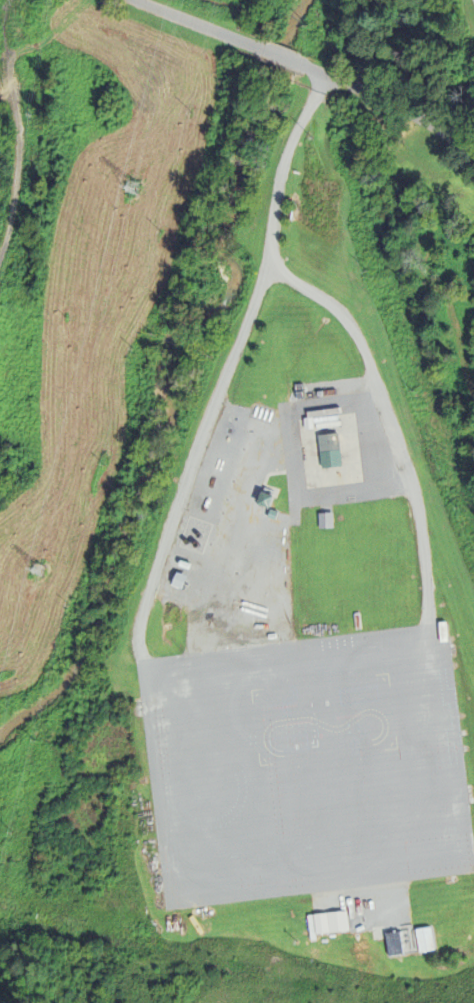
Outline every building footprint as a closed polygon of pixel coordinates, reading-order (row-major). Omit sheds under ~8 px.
[(322,469),(319,436),(339,434),(343,467),(322,469)] [(269,509),(257,504),(262,492),(274,497),(269,509)] [(265,498),(257,494),(253,503),(261,507),(265,498)] [(279,513),(276,521),(269,518),(271,510),(279,513)] [(189,571),(178,566),(181,560),(192,565),(189,571)] [(171,585),(177,573),(188,578),(182,590),(171,585)] [(444,623),(436,623),(437,642),(445,642),(444,623)] [(314,916),(316,935),(349,932),(347,912),(314,916)] [(419,953),(434,951),(431,929),(416,931),(419,953)] [(386,940),(388,957),(403,955),(400,933),(385,935),(386,940)]
